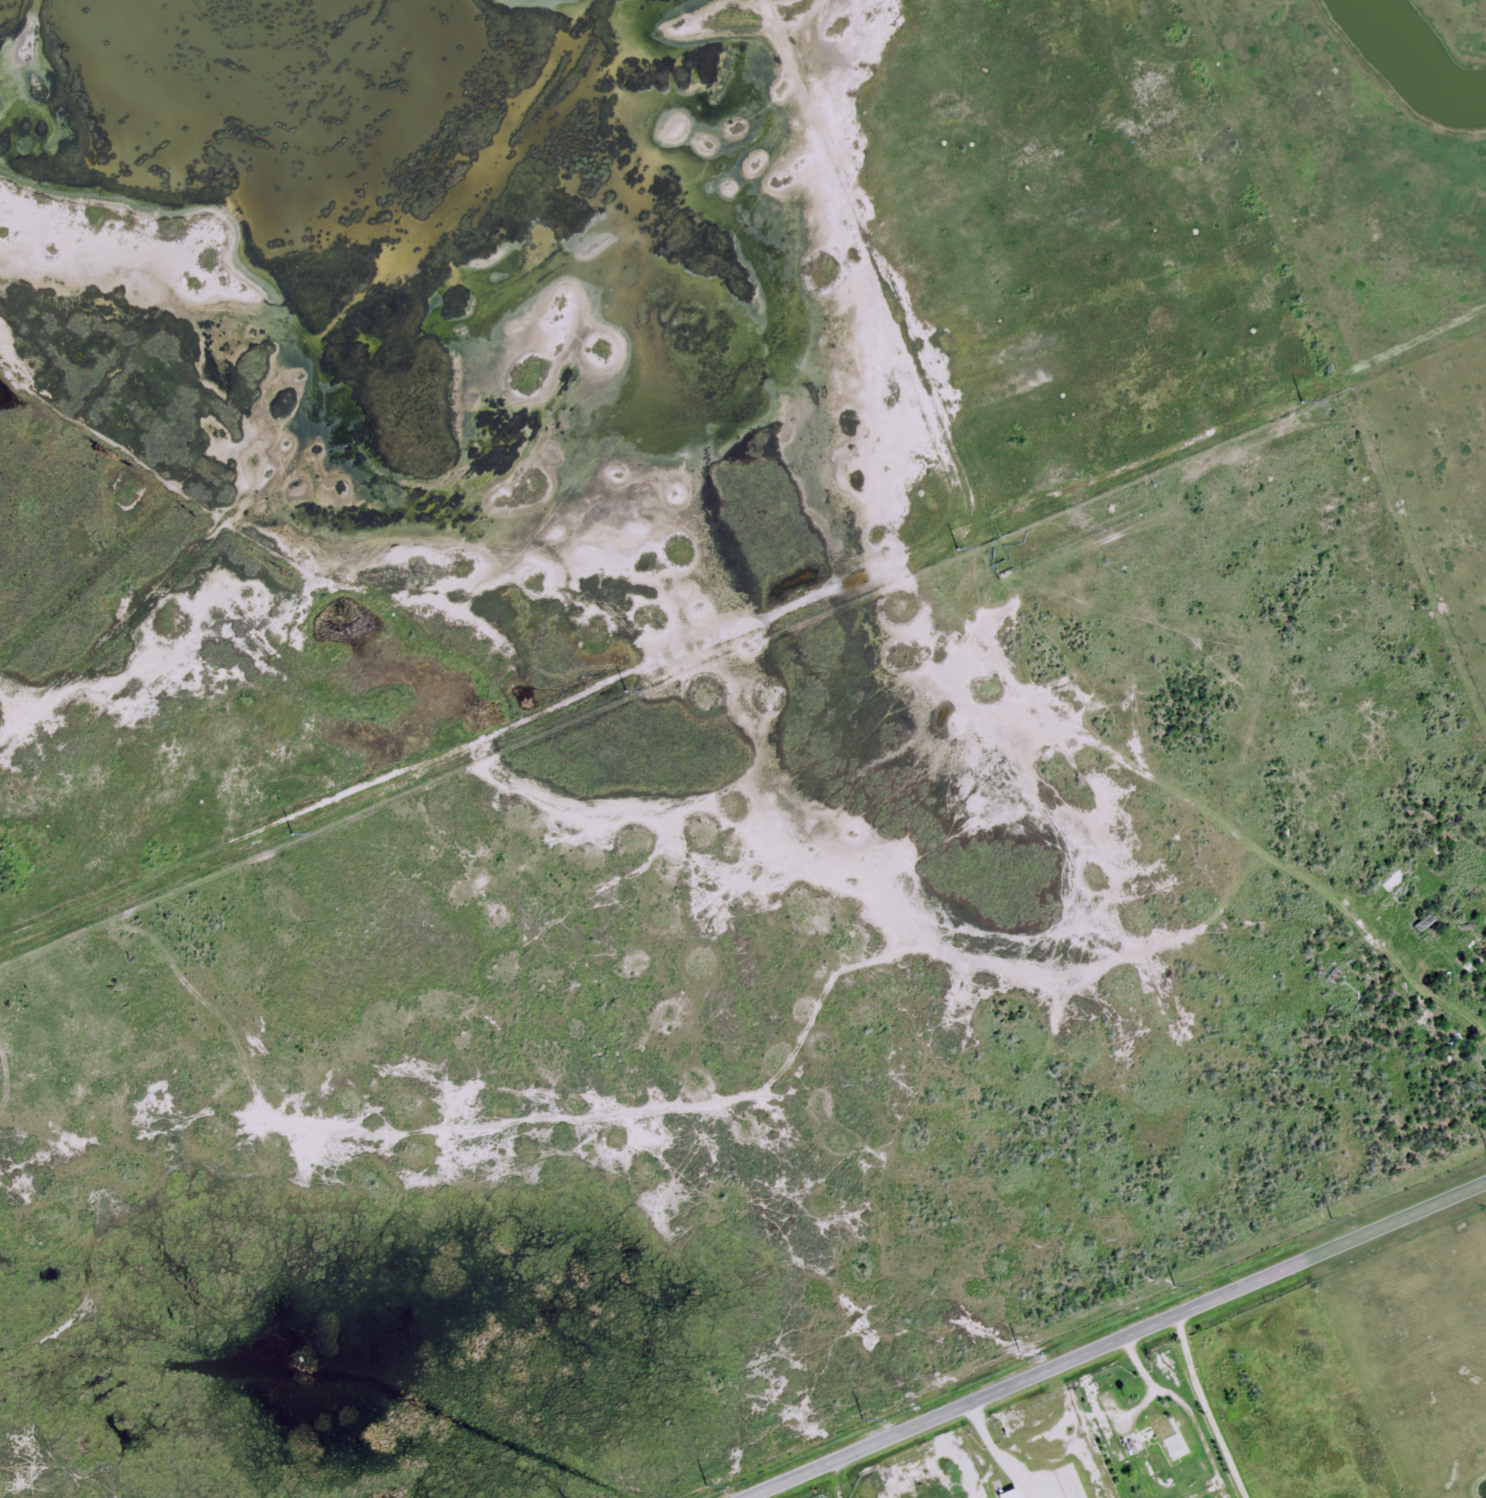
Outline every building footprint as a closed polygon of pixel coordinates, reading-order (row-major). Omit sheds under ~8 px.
[(1380,885),(1389,896),(1408,879),(1398,868),(1380,885)] [(1434,920),(1430,914),(1413,927),(1418,933),(1434,920)] [(1118,1438),(1126,1459),(1144,1452),(1140,1443),(1160,1436),(1170,1463),(1190,1455),(1174,1416),(1118,1438)] [(1063,1497),(1087,1497),(1074,1462),(1053,1470),(1063,1497)] [(995,1497),(1021,1497),(1016,1486),(994,1495),(995,1497)]
